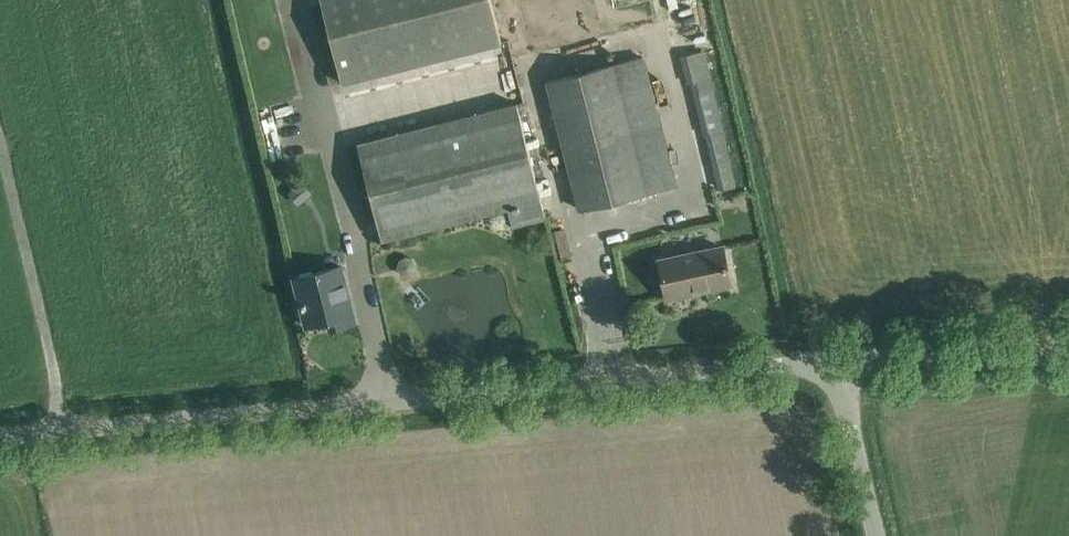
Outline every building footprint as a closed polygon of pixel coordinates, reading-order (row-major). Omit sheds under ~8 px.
[(496,21),(491,0),(321,0),(337,61),(342,82),(502,42),(496,21)] [(690,52),(718,190),(738,186),(711,48),(690,52)] [(676,185),(675,184),(645,192),(613,66),(643,58),(643,57),(548,81),(581,209),(676,185)] [(358,143),(382,240),(508,208),(513,226),(546,218),(517,103),(358,143)] [(301,180),(288,190),(298,202),(311,192),(301,180)] [(730,283),(723,246),(660,260),(668,297),(699,290),(698,288),(705,287),(705,288),(730,283)] [(399,260),(397,268),(400,274),(408,276),(415,272),(417,264),(413,258),(406,256),(399,260)] [(341,317),(342,325),(355,321),(341,266),(294,277),(307,326),(341,317)]
